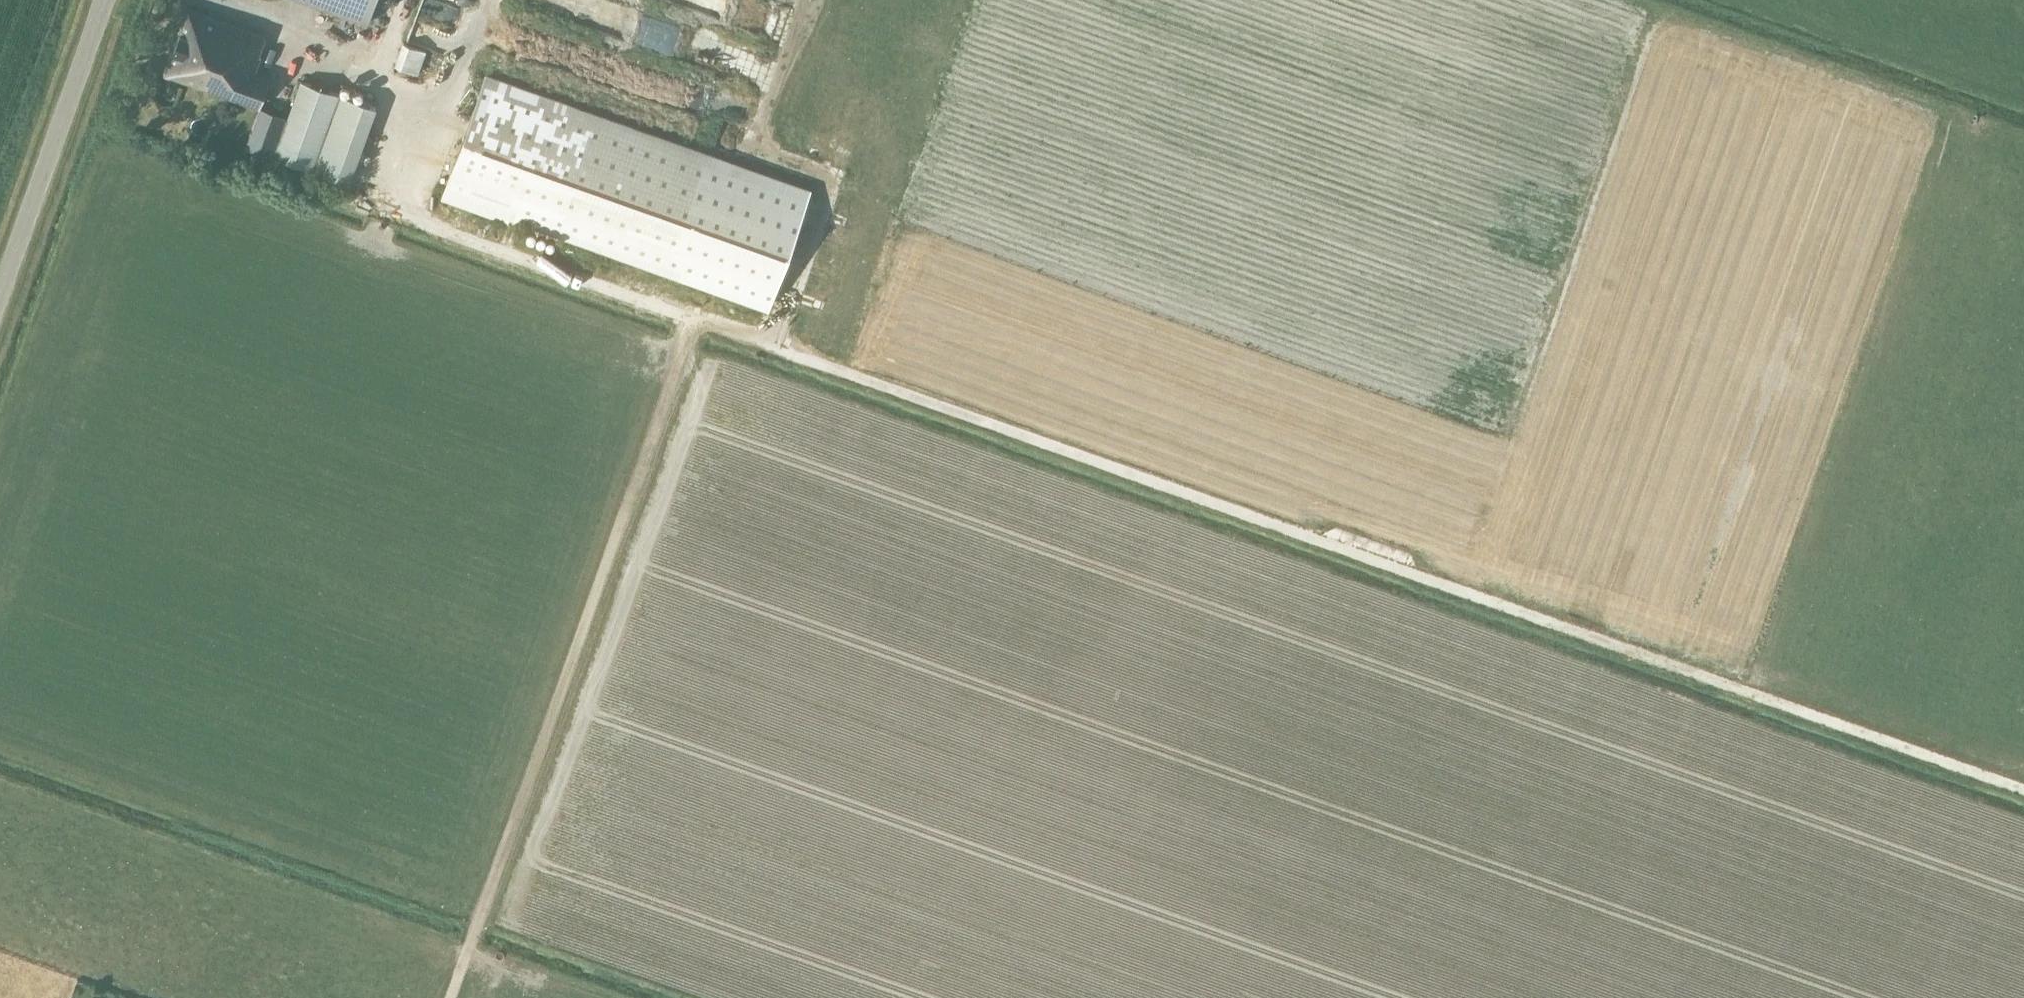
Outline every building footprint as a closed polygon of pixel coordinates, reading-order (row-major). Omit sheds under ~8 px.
[(369,22),(377,0),(308,0),(369,22)] [(263,55),(261,54),(266,37),(265,36),(187,8),(165,72),(261,106),(271,76),(257,70),(263,55)] [(427,50),(430,41),(407,32),(403,42),(395,64),(419,73),(427,50)] [(621,41),(609,71),(625,77),(636,47),(621,41)] [(508,220),(511,213),(685,275),(725,162),(486,77),(443,197),(508,220)] [(313,168),(349,181),(377,106),(302,79),(288,116),(271,109),(256,148),(313,168)] [(731,104),(749,107),(752,93),(733,90),(731,104)]
